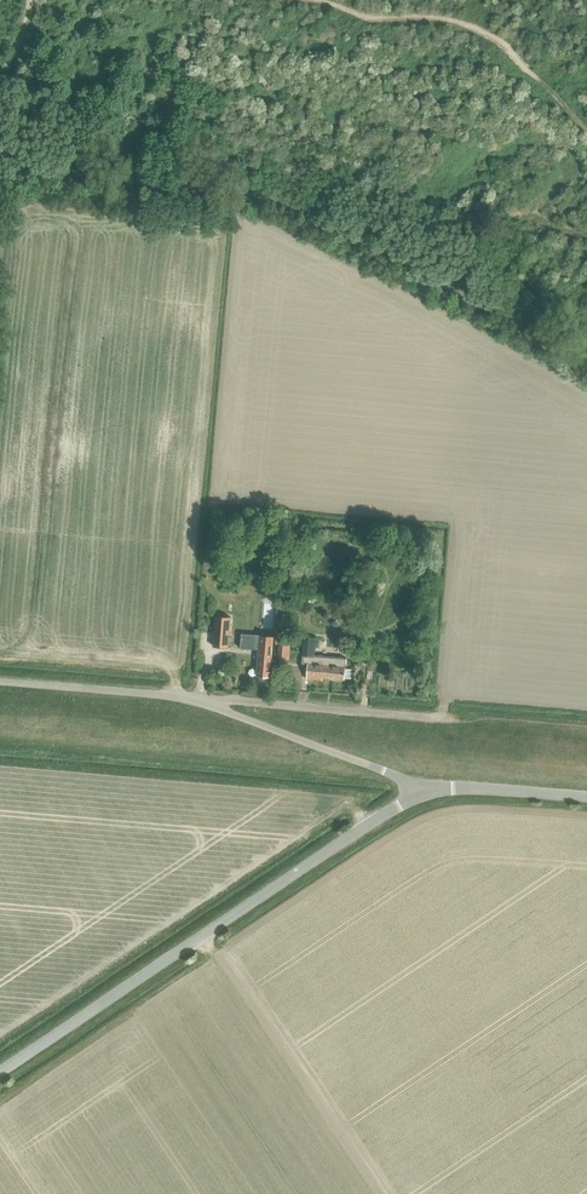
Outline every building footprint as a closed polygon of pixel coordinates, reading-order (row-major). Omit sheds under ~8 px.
[(265,596),(276,597),(278,587),(265,585),(265,596)] [(216,616),(213,646),(228,647),(231,617),(216,616)] [(257,675),(270,676),(273,635),(258,634),(257,649),(259,649),(257,675)] [(302,662),(308,663),(306,678),(322,679),(322,677),(344,679),(346,658),(314,655),(315,637),(305,636),(302,662)] [(277,658),(289,659),(291,645),(279,644),(277,658)]
